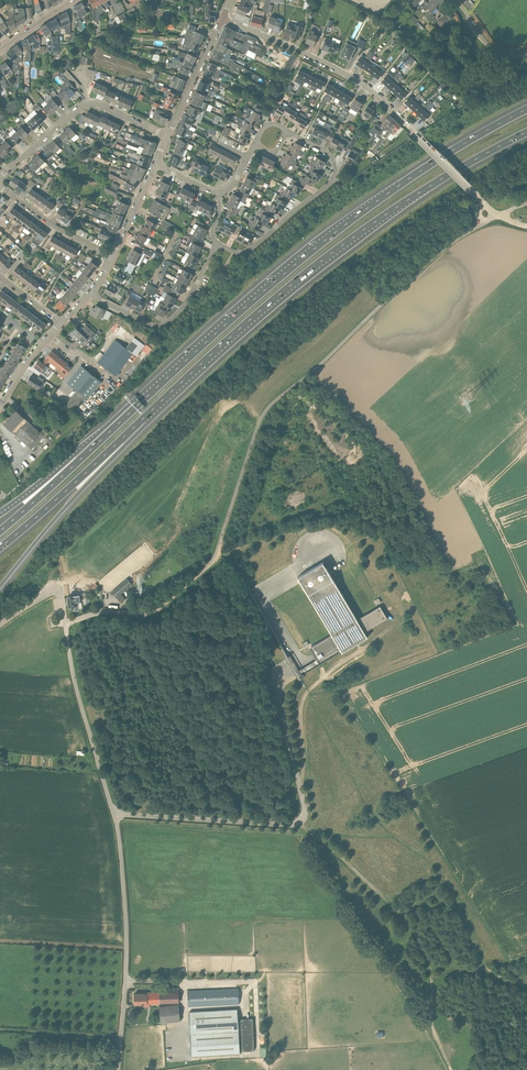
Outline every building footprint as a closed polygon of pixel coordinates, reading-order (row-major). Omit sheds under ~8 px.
[(16,27),(13,0),(11,1),(11,3),(7,4),(7,10),(8,10),(9,20),(6,21),(9,26),(11,29),(16,27)] [(39,1),(39,0),(34,0),(35,4),(36,13),(38,14),(43,11),(39,1)] [(95,11),(96,10),(99,8),(98,7),(95,0),(88,0),(93,9),(92,12),(93,12),(92,15),(92,21),(95,21),(95,11)] [(103,0),(95,0),(98,7),(99,8),(96,10),(95,11),(95,21),(97,21),(99,21),(99,15),(101,14),(101,13),(104,11),(101,5),(104,3),(107,8),(103,0)] [(245,16),(249,7),(244,5),(246,2),(242,0),(236,12),(245,16)] [(303,9),(309,10),(311,5),(313,0),(312,0),(306,0),(303,9)] [(412,4),(418,9),(426,0),(415,0),(412,4)] [(418,9),(421,11),(423,9),(425,11),(428,9),(430,6),(431,7),(433,5),(433,4),(436,0),(435,0),(431,0),(428,3),(426,0),(418,9)] [(435,6),(438,3),(437,2),(439,0),(435,0),(436,0),(433,4),(433,5),(431,7),(430,6),(428,9),(429,10),(426,13),(426,14),(425,15),(426,17),(425,18),(429,22),(432,19),(429,15),(431,12),(431,13),(437,7),(435,6)] [(469,10),(473,7),(466,0),(463,3),(469,10)] [(18,8),(16,8),(16,1),(14,1),(17,26),(27,20),(26,20),(26,17),(25,9),(23,7),(18,8)] [(83,5),(82,2),(73,7),(75,11),(77,15),(79,18),(87,14),(87,13),(88,13),(87,11),(86,12),(84,9),(85,8),(86,7),(85,4),(83,5)] [(215,16),(210,16),(211,3),(207,3),(206,6),(205,10),(206,10),(205,14),(205,16),(204,21),(215,22),(215,16)] [(262,27),(264,17),(256,15),(258,5),(254,5),(253,14),(251,23),(262,27)] [(66,34),(70,33),(70,24),(66,12),(57,17),(60,27),(59,28),(59,29),(65,29),(66,34)] [(449,21),(453,17),(449,12),(444,16),(449,21)] [(3,20),(0,16),(0,22),(2,24),(0,26),(0,29),(2,32),(3,32),(5,35),(11,30),(5,22),(3,20)] [(273,28),(276,18),(271,16),(269,20),(269,21),(267,25),(273,28)] [(441,28),(448,21),(444,16),(437,23),(441,28)] [(280,33),(282,28),(280,27),(282,22),(277,20),(278,19),(276,18),(273,28),(273,29),(280,33)] [(420,25),(417,21),(415,23),(418,26),(422,30),(424,28),(421,24),(420,25)] [(40,28),(41,30),(44,35),(45,37),(46,36),(47,37),(47,38),(51,38),(51,33),(46,23),(46,24),(40,28)] [(196,32),(195,31),(197,27),(190,24),(187,30),(193,33),(190,38),(200,44),(204,36),(196,32)] [(295,26),(288,24),(285,32),(292,34),(291,37),(299,39),(303,27),(296,25),(295,26)] [(224,28),(222,31),(220,36),(237,44),(235,48),(245,52),(246,49),(248,44),(245,43),(249,36),(249,35),(246,34),(245,35),(234,30),(226,27),(224,28)] [(313,46),(317,35),(314,33),(314,31),(311,30),(306,43),(313,46)] [(39,38),(38,34),(34,36),(33,35),(27,39),(30,46),(31,49),(30,51),(31,51),(40,46),(40,40),(40,39),(39,38)] [(59,51),(58,36),(52,36),(52,38),(51,38),(51,42),(47,42),(47,47),(47,53),(57,53),(57,51),(59,51)] [(235,48),(237,44),(220,36),(218,42),(226,46),(227,44),(235,48)] [(197,51),(200,44),(190,38),(190,39),(187,46),(183,44),(182,47),(188,51),(190,47),(197,51)] [(336,53),(339,45),(332,41),(332,40),(327,38),(322,49),(327,51),(328,50),(336,53)] [(27,61),(30,62),(30,54),(30,51),(31,49),(30,46),(27,39),(21,42),(23,46),(24,50),(27,49),(26,53),(25,53),(25,55),(26,55),(25,61),(27,61)] [(362,49),(366,42),(359,39),(356,46),(362,49)] [(17,45),(12,48),(21,60),(22,59),(22,53),(20,43),(20,42),(17,45)] [(230,54),(232,50),(227,48),(227,47),(226,46),(218,42),(215,48),(224,52),(230,54)] [(349,60),(355,48),(347,44),(340,56),(349,60)] [(15,73),(16,73),(16,72),(19,70),(19,62),(21,60),(12,48),(11,49),(12,49),(6,53),(9,57),(14,63),(10,66),(15,73)] [(229,55),(230,54),(224,52),(215,48),(213,52),(226,58),(225,60),(229,61),(230,59),(227,58),(229,55)] [(367,72),(372,65),(374,62),(371,60),(375,55),(377,52),(375,50),(373,53),(369,58),(361,67),(367,72)] [(369,58),(373,53),(370,51),(366,56),(365,56),(362,54),(356,63),(361,67),(369,58)] [(229,61),(225,60),(226,58),(213,52),(211,57),(215,59),(220,62),(228,65),(227,68),(239,73),(243,75),(246,69),(237,63),(233,61),(234,60),(230,59),(229,61)] [(186,56),(182,55),(173,53),(172,57),(184,59),(184,60),(186,60),(193,64),(196,57),(188,53),(186,56)] [(297,58),(291,55),(286,64),(287,64),(284,69),(289,72),(297,58)] [(406,64),(411,58),(408,55),(403,61),(406,64)] [(70,68),(71,59),(71,58),(62,61),(65,70),(70,68)] [(183,62),(180,61),(180,60),(173,59),(172,64),(183,66),(190,70),(193,64),(186,60),(184,60),(183,62)] [(8,73),(7,72),(11,69),(5,62),(0,66),(0,68),(1,70),(1,71),(5,75),(8,73)] [(231,79),(232,76),(216,68),(217,65),(209,62),(206,68),(219,73),(223,76),(228,78),(231,79)] [(373,75),(383,63),(383,62),(380,66),(378,64),(375,67),(372,65),(367,72),(373,75)] [(188,75),(190,70),(183,66),(172,64),(168,63),(167,67),(172,67),(177,70),(188,75)] [(382,67),(385,64),(383,63),(373,75),(379,80),(383,73),(380,71),(382,67)] [(222,78),(223,76),(219,73),(206,68),(204,74),(212,78),(212,77),(216,79),(217,77),(222,79),(222,78)] [(301,84),(306,73),(300,70),(296,78),(300,79),(299,83),(301,84)] [(68,80),(66,78),(64,76),(62,74),(61,73),(58,75),(63,81),(66,84),(67,84),(69,82),(68,80)] [(158,74),(154,73),(151,83),(161,86),(162,84),(155,82),(158,74)] [(309,84),(312,76),(306,73),(301,84),(303,85),(306,82),(309,84)] [(392,91),(398,83),(400,82),(397,79),(401,75),(399,73),(395,77),(387,86),(392,91)] [(387,86),(395,77),(393,76),(389,78),(386,75),(381,81),(387,86)] [(181,91),(185,80),(174,76),(173,79),(175,80),(175,81),(174,81),(173,83),(174,83),(173,87),(181,91)] [(312,93),(318,79),(312,76),(309,84),(307,88),(313,90),(312,93)] [(208,81),(202,79),(201,81),(200,81),(197,88),(199,89),(197,91),(206,95),(207,93),(205,92),(208,84),(209,82),(208,82),(208,81)] [(322,90),(325,82),(318,79),(312,93),(316,95),(317,92),(317,91),(320,92),(321,90),(322,90)] [(7,91),(11,89),(11,84),(13,84),(13,82),(9,82),(8,81),(5,82),(8,86),(5,88),(7,91)] [(75,93),(73,91),(75,88),(74,87),(72,85),(70,83),(69,82),(67,84),(68,85),(63,90),(69,98),(75,93)] [(98,93),(102,85),(95,82),(91,90),(98,93)] [(401,86),(398,83),(392,91),(397,95),(405,87),(403,85),(401,86)] [(326,101),(334,87),(328,84),(324,91),(327,93),(326,96),(321,104),(323,105),(326,101)] [(104,96),(108,90),(109,88),(102,85),(98,93),(104,96)] [(296,98),(303,87),(300,86),(294,97),(296,98)] [(47,88),(46,87),(43,89),(50,97),(51,98),(46,102),(54,112),(59,107),(51,98),(54,96),(51,92),(47,88)] [(336,98),(340,91),(334,87),(326,101),(329,103),(331,99),(330,98),(333,96),(336,98)] [(402,100),(407,94),(409,92),(406,90),(406,88),(405,87),(397,95),(402,100)] [(64,103),(69,98),(63,90),(57,95),(64,103)] [(110,101),(114,93),(108,90),(104,96),(103,98),(110,101)] [(175,102),(178,97),(179,95),(170,91),(166,98),(175,102)] [(197,92),(196,91),(194,97),(203,101),(204,98),(208,100),(210,97),(206,95),(197,91),(197,92)] [(340,91),(336,98),(339,99),(338,104),(340,105),(346,94),(340,91)] [(117,104),(120,95),(114,93),(110,101),(117,104)] [(348,105),(352,97),(346,94),(340,105),(342,106),(343,105),(347,107),(348,104),(348,105)] [(409,107),(421,95),(419,94),(416,96),(412,99),(410,96),(404,102),(409,107)] [(123,107),(127,98),(120,95),(117,104),(123,107)] [(414,112),(420,106),(417,103),(419,100),(422,97),(421,95),(409,107),(414,112)] [(200,108),(203,101),(194,97),(191,103),(200,108)] [(130,110),(133,101),(127,98),(123,107),(130,110)] [(172,109),(175,102),(166,98),(163,105),(172,109)] [(358,112),(362,103),(355,99),(350,108),(355,110),(358,112)] [(286,108),(282,106),(285,103),(282,101),(279,107),(275,104),(271,110),(275,112),(274,114),(277,115),(278,113),(282,115),(283,113),(286,108)] [(48,116),(54,112),(46,102),(45,103),(46,105),(42,109),(48,116)] [(431,104),(429,102),(426,105),(423,103),(420,106),(414,112),(420,117),(432,104),(432,103),(431,104)] [(200,108),(191,103),(191,104),(195,105),(195,107),(190,106),(187,113),(196,117),(195,118),(202,120),(207,109),(202,107),(202,108),(200,108)] [(425,121),(433,113),(430,110),(434,106),(432,104),(420,117),(425,121)] [(287,119),(295,106),(293,105),(290,108),(287,106),(286,108),(283,113),(286,115),(285,117),(287,119)] [(297,115),(298,113),(295,111),(297,108),(295,106),(287,119),(289,120),(291,118),(294,120),(297,115)] [(368,119),(374,111),(367,106),(361,114),(368,119)] [(255,107),(253,111),(250,109),(248,112),(247,115),(260,122),(261,119),(259,118),(262,111),(255,107)] [(342,122),(349,110),(345,107),(338,119),(342,122)] [(165,124),(168,118),(165,117),(166,113),(156,109),(152,118),(156,120),(165,124)] [(90,123),(94,115),(88,112),(85,116),(81,114),(78,122),(82,124),(84,120),(90,123)] [(38,125),(44,120),(37,113),(31,118),(38,125)] [(191,130),(190,129),(192,125),(190,125),(191,122),(190,121),(192,118),(189,117),(189,116),(184,114),(180,125),(191,131),(192,131),(198,134),(199,132),(192,128),(191,130)] [(297,128),(305,115),(302,114),(300,117),(297,115),(294,120),(293,122),(296,124),(295,126),(297,128)] [(101,118),(94,115),(90,123),(94,125),(93,128),(93,130),(95,130),(98,124),(98,125),(102,116),(101,118)] [(259,124),(260,122),(247,115),(245,117),(249,119),(247,122),(247,123),(252,125),(254,126),(256,123),(259,124)] [(304,129),(308,122),(305,120),(307,117),(305,115),(297,128),(299,129),(301,127),(304,129)] [(384,128),(393,118),(389,115),(381,125),(384,128)] [(104,128),(108,119),(102,116),(98,125),(104,128)] [(33,130),(38,125),(31,118),(26,122),(33,130)] [(384,128),(382,131),(383,132),(384,130),(386,132),(392,125),(393,126),(397,122),(393,118),(384,128)] [(111,131),(115,122),(108,119),(104,128),(111,131)] [(252,125),(247,123),(247,122),(245,121),(243,125),(239,123),(238,125),(251,132),(253,130),(250,129),(252,125)] [(117,134),(121,125),(115,122),(111,131),(117,134)] [(401,126),(397,122),(393,126),(392,125),(386,132),(384,135),(384,136),(387,138),(391,133),(393,135),(401,126)] [(318,137),(322,129),(316,126),(317,124),(314,123),(313,124),(310,129),(313,131),(312,134),(318,137)] [(371,140),(373,143),(374,142),(377,137),(378,136),(382,131),(384,128),(381,125),(377,123),(368,135),(372,138),(371,140)] [(191,131),(180,125),(176,132),(180,135),(182,132),(185,134),(186,132),(192,136),(194,132),(198,135),(198,134),(192,131),(191,131)] [(250,135),(251,132),(238,125),(237,128),(241,130),(239,133),(241,134),(246,137),(248,133),(250,135)] [(71,139),(77,134),(70,126),(65,131),(71,139)] [(333,131),(324,126),(322,129),(318,137),(324,141),(326,138),(328,139),(332,133),(333,131)] [(22,139),(28,134),(21,127),(16,132),(22,139)] [(226,137),(230,129),(226,127),(222,135),(226,137)] [(210,128),(207,133),(213,136),(216,130),(210,128)] [(66,143),(71,139),(65,131),(59,136),(63,140),(66,143)] [(17,144),(22,139),(16,132),(11,136),(17,144)] [(335,149),(340,141),(334,138),(335,134),(332,133),(328,139),(332,141),(329,145),(335,149)] [(154,150),(157,143),(131,134),(130,138),(132,139),(131,142),(141,145),(144,146),(144,147),(154,150)] [(246,137),(241,134),(239,138),(236,136),(234,138),(247,145),(249,143),(247,142),(248,138),(246,137)] [(191,141),(184,137),(183,141),(178,139),(175,145),(176,146),(183,149),(186,150),(189,144),(190,144),(191,141)] [(374,152),(384,140),(382,138),(372,151),(374,152)] [(56,152),(61,148),(54,140),(49,145),(56,152)] [(74,152),(66,143),(63,140),(60,142),(65,147),(71,154),(74,152)] [(348,140),(347,140),(346,142),(344,141),(343,142),(340,141),(335,149),(342,152),(343,149),(346,151),(351,141),(348,140)] [(7,153),(12,148),(6,141),(0,145),(7,153)] [(351,165),(356,155),(352,153),(353,151),(351,150),(353,146),(350,144),(351,141),(346,151),(350,153),(348,155),(345,161),(351,165)] [(303,146),(296,142),(294,146),(292,145),(290,147),(304,154),(305,152),(301,150),(303,146)] [(139,148),(127,144),(127,146),(151,155),(154,150),(144,147),(144,148),(139,146),(139,148)] [(64,162),(59,156),(55,153),(56,152),(49,145),(44,150),(52,159),(54,157),(61,164),(64,162)] [(127,146),(126,147),(124,146),(122,151),(128,153),(128,154),(149,162),(150,158),(136,153),(137,151),(151,155),(127,146)] [(183,149),(176,146),(174,152),(177,154),(176,157),(175,157),(180,159),(185,161),(187,158),(182,156),(185,149),(186,150),(183,149)] [(68,156),(71,154),(65,147),(62,149),(68,156)] [(302,157),(304,154),(290,147),(289,150),(291,151),(289,154),(294,157),(297,158),(298,155),(302,157)] [(294,157),(289,154),(287,153),(285,157),(283,155),(282,158),(295,165),(296,162),(293,160),(294,157)] [(40,167),(45,162),(39,154),(33,159),(40,167)] [(147,167),(149,162),(128,154),(127,157),(134,160),(138,162),(138,163),(147,167)] [(185,162),(185,161),(180,159),(175,157),(172,155),(169,162),(177,166),(179,162),(186,165),(184,169),(188,170),(190,164),(185,162)] [(269,159),(266,157),(263,155),(258,164),(262,165),(262,166),(261,168),(263,169),(269,159)] [(199,172),(203,164),(197,161),(198,158),(195,157),(191,164),(194,166),(192,169),(199,172)] [(322,168),(326,162),(317,157),(313,163),(312,163),(310,165),(311,166),(315,168),(317,165),(322,168)] [(295,165),(282,158),(281,160),(283,161),(281,165),(288,169),(291,171),(294,167),(295,165)] [(31,168),(34,171),(40,167),(33,159),(28,164),(31,168)] [(49,167),(56,174),(57,170),(53,165),(55,163),(54,162),(54,161),(52,159),(47,164),(49,167)] [(271,170),(275,162),(272,160),(269,159),(263,169),(265,171),(267,168),(267,169),(271,170)] [(136,165),(134,164),(132,165),(130,168),(143,174),(146,169),(137,164),(136,165)] [(205,176),(209,167),(203,164),(199,172),(205,176)] [(223,170),(217,166),(212,175),(219,178),(223,170)] [(311,166),(310,169),(311,170),(308,176),(309,176),(315,180),(315,179),(318,181),(321,174),(316,172),(318,169),(315,168),(311,166)] [(225,182),(231,171),(225,167),(223,170),(219,178),(225,182)] [(37,180),(40,178),(34,171),(31,168),(28,170),(37,180)] [(143,174),(130,168),(129,170),(127,169),(125,172),(128,174),(141,180),(143,174)] [(23,172),(20,170),(19,172),(18,171),(15,176),(9,184),(15,188),(20,180),(18,179),(23,172)] [(127,176),(122,173),(123,171),(119,170),(116,175),(138,185),(141,180),(128,174),(127,176)] [(132,192),(135,185),(127,181),(121,178),(109,173),(108,177),(118,182),(125,185),(124,188),(132,192)] [(259,180),(252,175),(250,178),(247,177),(244,183),(252,188),(255,181),(258,183),(259,180)] [(308,176),(306,175),(303,181),(301,180),(299,183),(305,186),(306,183),(312,186),(315,180),(309,176),(308,176)] [(299,194),(302,188),(297,185),(298,182),(292,178),(290,182),(293,183),(290,189),(296,192),(299,194)] [(21,192),(26,185),(20,180),(15,188),(21,192)] [(173,183),(166,180),(165,182),(162,181),(159,187),(168,191),(170,185),(172,186),(173,183)] [(250,198),(251,195),(249,194),(252,188),(244,183),(240,190),(244,191),(242,194),(250,198)] [(115,196),(118,190),(107,186),(106,187),(104,191),(115,196)] [(167,196),(166,195),(167,191),(168,191),(159,187),(156,194),(159,195),(158,198),(165,201),(167,196)] [(290,189),(287,187),(283,193),(282,192),(280,195),(277,193),(277,194),(279,195),(283,197),(285,198),(287,196),(292,199),(296,192),(290,189)] [(32,200),(38,193),(32,188),(26,196),(32,200)] [(185,199),(189,191),(183,188),(181,191),(178,189),(174,197),(177,198),(179,196),(185,199)] [(191,209),(195,202),(192,201),(196,194),(189,191),(185,199),(191,202),(188,208),(191,209)] [(250,198),(242,194),(238,192),(237,195),(233,194),(230,200),(238,204),(241,198),(243,199),(245,196),(250,198)] [(38,204),(44,197),(38,193),(32,200),(38,204)] [(283,209),(287,203),(282,200),(283,197),(279,195),(277,194),(276,197),(278,198),(275,204),(273,203),(275,204),(274,204),(280,207),(280,208),(281,208),(283,209)] [(44,208),(49,201),(44,197),(38,204),(44,208)] [(168,214),(171,209),(170,209),(155,200),(152,205),(168,214)] [(202,212),(206,204),(200,200),(198,204),(195,202),(191,209),(194,211),(195,208),(202,212)] [(236,215),(239,209),(236,208),(238,204),(230,200),(227,207),(230,208),(229,211),(235,214),(236,215)] [(50,212),(55,205),(49,201),(44,208),(50,212)] [(124,214),(128,205),(119,201),(115,208),(114,207),(112,211),(117,213),(118,211),(124,214)] [(277,214),(280,208),(280,207),(274,204),(275,204),(273,203),(271,203),(268,208),(266,207),(264,210),(261,208),(264,210),(267,212),(270,214),(272,211),(277,214)] [(210,219),(214,213),(214,212),(211,211),(212,207),(206,204),(202,212),(208,215),(207,217),(210,219)] [(148,211),(164,220),(165,220),(168,214),(152,205),(148,211)] [(13,219),(19,212),(13,208),(5,218),(7,220),(10,217),(13,219)] [(61,219),(66,212),(60,208),(55,216),(61,219)] [(68,208),(66,212),(61,219),(68,223),(71,218),(73,213),(74,212),(68,208)] [(268,224),(271,218),(266,215),(267,212),(264,210),(261,208),(260,211),(262,213),(259,218),(259,219),(265,222),(268,224)] [(110,214),(98,209),(97,211),(121,221),(123,216),(112,211),(112,212),(111,211),(110,214)] [(97,212),(93,210),(91,214),(99,218),(100,216),(108,220),(107,221),(119,227),(121,221),(97,211),(97,212)] [(16,222),(14,225),(16,226),(25,216),(19,212),(13,219),(16,222)] [(25,228),(30,221),(25,216),(16,226),(13,230),(16,232),(22,225),(25,228)] [(262,228),(265,222),(259,219),(259,218),(256,217),(253,223),(250,222),(248,225),(255,228),(256,225),(262,228)] [(154,229),(157,224),(147,218),(145,221),(147,222),(145,225),(154,229)] [(31,232),(36,225),(30,221),(25,228),(31,232)] [(119,227),(107,221),(106,224),(100,222),(100,223),(98,227),(116,234),(119,227)] [(205,234),(208,229),(205,228),(207,225),(200,221),(198,224),(195,229),(205,234)] [(224,233),(229,225),(222,221),(218,229),(224,233)] [(235,233),(239,226),(234,224),(232,227),(229,225),(224,233),(231,236),(233,232),(235,233)] [(37,236),(42,229),(36,225),(31,232),(34,235),(37,236)] [(154,229),(145,225),(143,228),(142,227),(139,233),(146,236),(148,234),(150,235),(154,229)] [(109,238),(110,235),(110,233),(90,226),(89,227),(100,232),(98,238),(101,240),(106,242),(108,239),(108,238),(109,238)] [(242,243),(246,235),(240,232),(242,228),(239,226),(235,233),(238,234),(235,239),(242,243)] [(38,247),(48,233),(42,229),(37,236),(32,242),(38,247)] [(205,234),(195,229),(193,234),(191,233),(190,237),(197,241),(199,238),(202,239),(205,234)] [(146,236),(139,233),(137,236),(136,235),(134,238),(137,239),(144,243),(147,237),(146,237),(146,236)] [(252,238),(254,235),(252,233),(250,237),(246,235),(242,243),(248,246),(252,238)] [(55,248),(57,244),(59,240),(53,236),(46,248),(50,250),(52,246),(55,248)] [(199,252),(202,247),(195,244),(197,241),(190,237),(186,245),(190,247),(199,252)] [(55,248),(58,250),(61,251),(65,243),(59,240),(57,244),(55,248)] [(67,255),(72,247),(65,243),(61,251),(67,255)] [(35,256),(40,249),(36,246),(31,253),(35,256)] [(72,262),(78,251),(72,247),(67,255),(71,257),(69,260),(72,262)] [(197,257),(199,252),(190,247),(187,252),(197,257)] [(4,257),(11,250),(8,248),(5,252),(2,255),(0,257),(0,265),(1,266),(9,258),(7,259),(4,257)] [(151,257),(153,252),(145,248),(142,252),(151,257)] [(137,265),(142,254),(133,249),(133,250),(134,250),(130,256),(127,260),(137,265)] [(197,257),(187,252),(189,253),(187,258),(196,263),(199,258),(197,257)] [(82,263),(87,257),(82,254),(81,256),(77,259),(82,263)] [(12,261),(9,258),(1,266),(6,271),(15,262),(13,260),(12,261)] [(194,268),(196,263),(187,258),(184,263),(194,268)] [(93,272),(98,266),(91,261),(87,267),(93,272)] [(82,268),(77,264),(75,267),(79,270),(82,272),(89,277),(93,272),(87,267),(84,264),(82,268)] [(18,277),(23,270),(18,266),(12,273),(18,277)] [(56,274),(57,272),(52,268),(49,271),(54,276),(56,274)] [(190,279),(193,274),(183,269),(181,274),(190,279)] [(23,281),(28,275),(23,270),(18,277),(23,281)] [(119,271),(118,273),(114,279),(122,283),(124,279),(126,279),(129,273),(123,270),(121,273),(119,271)] [(84,283),(89,277),(82,272),(78,278),(84,283)] [(187,284),(190,279),(181,274),(178,279),(187,284)] [(29,286),(34,279),(28,275),(23,281),(29,286)] [(80,289),(84,283),(78,278),(73,283),(80,289)] [(34,290),(40,283),(34,279),(29,286),(34,290)] [(185,288),(187,284),(178,279),(175,283),(185,288)] [(44,286),(40,283),(34,290),(41,295),(49,285),(46,283),(44,286)] [(80,289),(73,283),(69,289),(75,294),(80,289)] [(120,286),(118,285),(114,283),(112,286),(109,284),(109,286),(105,292),(112,296),(115,292),(116,292),(120,286)] [(182,294),(185,288),(175,283),(173,289),(166,285),(164,288),(172,292),(173,289),(182,294)] [(64,294),(57,288),(55,286),(53,289),(62,296),(64,294)] [(64,294),(66,292),(59,286),(57,288),(64,294)] [(174,303),(177,298),(170,295),(172,292),(164,288),(163,291),(167,293),(164,298),(174,303)] [(71,300),(75,294),(69,289),(66,292),(64,294),(71,300)] [(129,289),(128,292),(126,295),(125,297),(128,298),(125,305),(130,307),(135,298),(130,295),(132,291),(129,289)] [(51,302),(55,296),(52,293),(47,299),(51,302)] [(66,305),(71,300),(64,294),(62,296),(59,300),(66,305)] [(6,307),(13,299),(7,295),(1,303),(6,307)] [(135,310),(140,300),(135,298),(130,307),(135,310)] [(146,308),(151,300),(147,298),(145,303),(140,300),(135,310),(140,312),(143,306),(146,308)] [(172,308),(174,303),(164,298),(162,303),(172,308)] [(13,311),(19,303),(13,299),(6,307),(13,311)] [(62,311),(66,305),(59,300),(55,305),(62,311)] [(172,308),(162,303),(160,301),(157,306),(167,312),(169,307),(171,308),(172,308)] [(18,315),(25,308),(19,303),(13,311),(18,315)] [(106,309),(96,305),(94,308),(92,307),(89,314),(101,319),(106,309)] [(167,312),(157,306),(154,311),(150,309),(149,313),(152,314),(156,316),(157,313),(164,317),(167,312)] [(24,320),(30,312),(25,308),(18,315),(24,320)] [(29,324),(35,316),(30,312),(24,320),(29,324)] [(34,328),(41,320),(35,316),(29,324),(34,328)] [(40,332),(46,324),(41,320),(34,328),(40,332)] [(96,331),(87,323),(83,328),(81,327),(78,330),(76,328),(70,334),(82,344),(84,347),(90,341),(88,339),(96,331)] [(134,353),(115,340),(98,362),(116,376),(118,374),(119,375),(127,365),(126,363),(134,353)] [(22,354),(26,348),(18,343),(14,349),(22,354)] [(19,360),(22,354),(14,349),(10,355),(19,360)] [(60,358),(58,356),(52,351),(45,358),(46,359),(49,361),(51,363),(51,364),(60,371),(56,376),(62,381),(74,367),(67,362),(67,363),(61,358),(60,358)] [(15,366),(19,360),(10,355),(6,361),(15,366)] [(51,363),(49,361),(46,359),(42,363),(39,360),(34,366),(41,372),(46,365),(49,362),(51,364),(51,363)] [(11,372),(15,366),(6,361),(3,367),(11,372)] [(88,399),(102,382),(81,365),(67,382),(77,390),(68,401),(76,408),(85,397),(88,399)] [(11,372),(3,367),(0,371),(0,373),(7,378),(11,372)] [(37,379),(31,375),(31,376),(32,376),(28,382),(27,382),(38,389),(39,389),(40,390),(43,386),(45,383),(43,381),(44,380),(39,376),(37,379)] [(32,449),(44,436),(16,410),(3,424),(32,449)] [(357,619),(323,561),(298,576),(301,583),(331,634),(312,646),(309,644),(307,640),(302,642),(305,646),(307,645),(310,650),(316,660),(297,671),(283,648),(281,649),(286,658),(294,672),(303,687),(305,686),(300,677),(302,678),(303,677),(304,676),(304,674),(367,637),(364,632),(388,618),(380,605),(357,619)] [(133,585),(127,578),(111,592),(116,598),(133,585)] [(97,588),(94,585),(89,589),(86,591),(89,594),(97,588)] [(80,602),(80,596),(68,597),(69,608),(74,607),(74,611),(73,611),(79,611),(78,603),(80,602)] [(179,990),(159,991),(159,992),(160,1003),(179,1002),(179,990)] [(189,1005),(238,1003),(238,990),(188,992),(189,1005)] [(147,994),(134,994),(135,1004),(147,1003),(160,1003),(159,992),(147,992),(147,994)] [(161,1023),(181,1021),(179,1004),(160,1007),(161,1023)] [(192,1056),(240,1054),(237,1009),(190,1012),(192,1056)] [(242,1051),(254,1050),(253,1018),(241,1019),(242,1051)]
